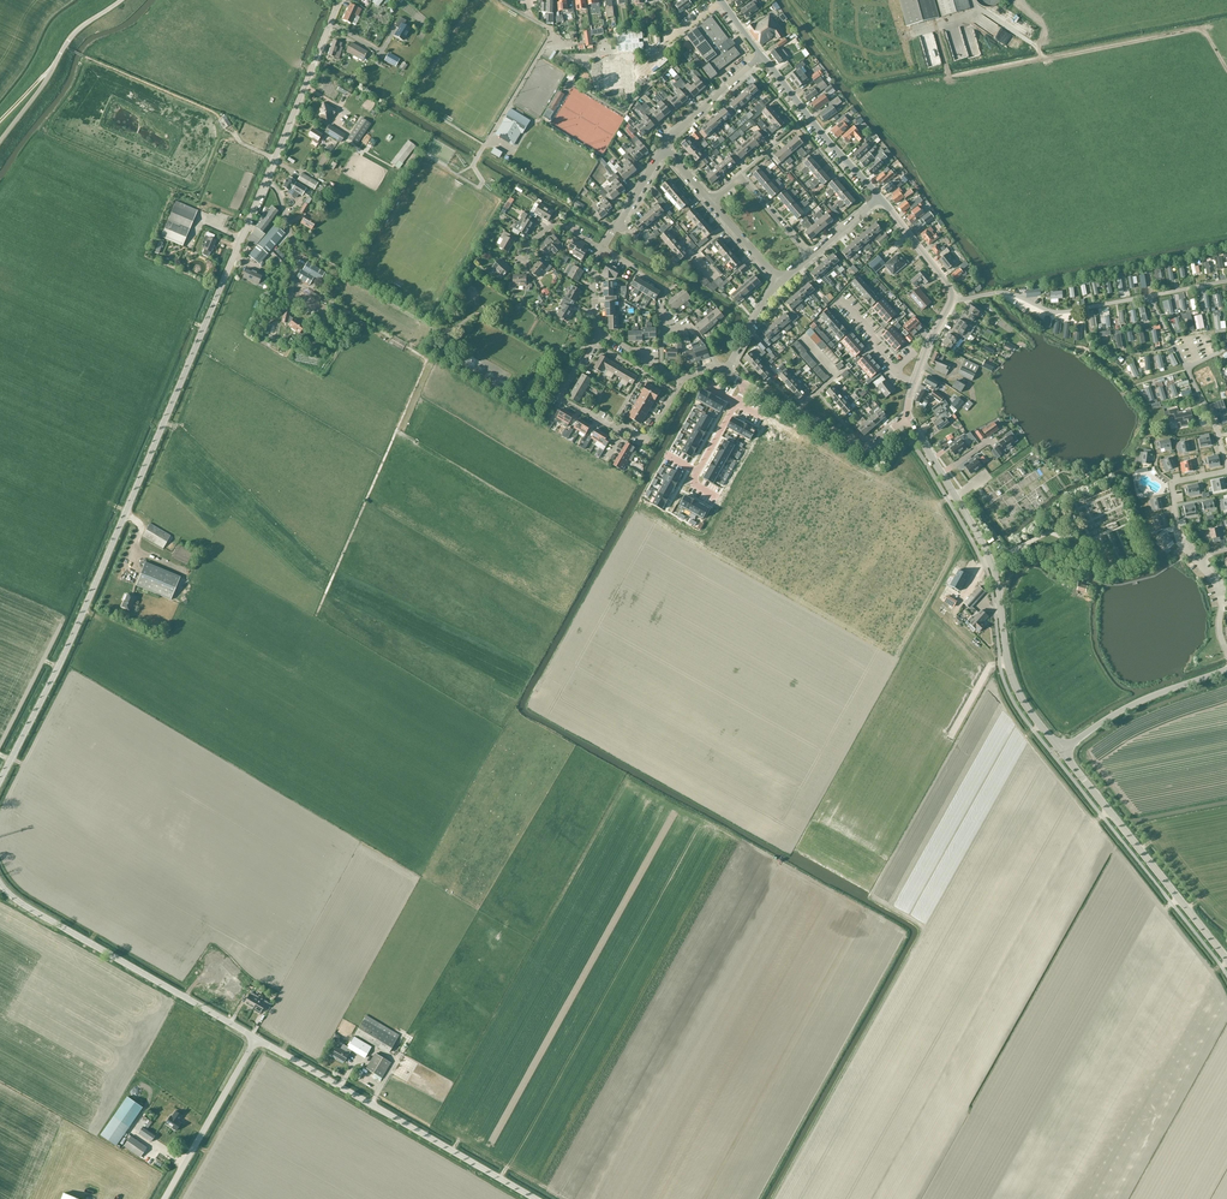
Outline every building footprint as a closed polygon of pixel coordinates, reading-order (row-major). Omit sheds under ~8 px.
[(547,4),(539,3),(539,12),(547,12),(546,24),(554,24),(554,0),(547,0),(547,4)] [(560,2),(557,3),(558,12),(564,11),(565,13),(570,13),(574,12),(572,2),(567,2),(567,0),(559,0),(560,2)] [(576,2),(575,2),(577,10),(587,9),(586,2),(583,2),(583,0),(576,0),(576,2)] [(587,5),(592,5),(593,13),(600,12),(599,0),(597,0),(596,0),(587,0),(587,5)] [(613,5),(612,0),(606,0),(607,6),(607,7),(605,8),(606,18),(614,17),(613,5)] [(681,1),(675,5),(680,12),(683,10),(683,9),(691,3),(689,0),(680,0),(681,1)] [(758,0),(754,0),(754,1),(753,3),(752,2),(742,10),(747,17),(757,9),(755,6),(758,4),(756,1),(758,0)] [(908,26),(939,18),(934,0),(900,0),(908,26)] [(943,17),(970,9),(968,0),(938,0),(943,17)] [(350,4),(343,20),(352,24),(355,25),(359,17),(358,17),(361,9),(350,4)] [(976,21),(1009,41),(1015,32),(981,12),(976,21)] [(563,15),(556,17),(558,24),(565,22),(563,15)] [(763,35),(768,32),(765,28),(774,21),(773,20),(770,15),(755,25),(754,23),(747,28),(757,42),(759,41),(765,37),(763,35)] [(403,41),(410,29),(404,25),(406,21),(400,17),(395,26),(399,29),(395,36),(403,41)] [(649,17),(644,18),(644,24),(642,24),(642,30),(653,29),(649,17)] [(704,23),(687,36),(707,63),(708,63),(709,64),(716,73),(740,55),(734,47),(731,49),(726,41),(728,39),(711,17),(704,22),(704,23)] [(784,35),(774,21),(765,28),(768,32),(763,35),(765,37),(759,41),(762,45),(776,35),(778,38),(784,35)] [(592,45),(590,30),(584,31),(586,46),(592,45)] [(639,39),(643,39),(642,31),(617,34),(618,52),(619,52),(644,50),(643,42),(639,43),(639,39)] [(769,49),(771,52),(779,48),(788,42),(785,38),(777,44),(777,43),(769,49)] [(328,55),(338,58),(342,49),(338,47),(339,44),(333,42),(328,55)] [(346,51),(362,61),(367,52),(351,43),(346,51)] [(781,51),(779,48),(771,52),(779,63),(786,58),(788,57),(783,49),(781,51)] [(967,55),(966,49),(955,50),(956,57),(967,55)] [(399,60),(388,54),(385,61),(395,66),(399,60)] [(790,59),(779,65),(783,71),(793,65),(790,59)] [(634,91),(631,61),(624,62),(624,61),(616,61),(616,62),(603,63),(605,89),(627,87),(627,92),(634,91)] [(789,76),(793,82),(803,74),(799,69),(805,65),(802,61),(795,67),(797,70),(789,76)] [(407,66),(402,63),(399,68),(403,71),(407,66)] [(717,75),(716,73),(709,64),(703,68),(711,79),(717,75)] [(821,76),(817,71),(810,76),(814,81),(821,76)] [(808,80),(803,74),(793,82),(797,87),(808,80)] [(696,83),(693,85),(700,92),(706,87),(696,76),(693,79),(696,83)] [(721,76),(714,79),(717,84),(723,81),(721,76)] [(823,81),(820,77),(814,82),(817,86),(814,88),(803,95),(808,101),(818,94),(821,91),(827,87),(832,83),(831,81),(827,83),(825,84),(823,81)] [(694,97),(700,92),(693,85),(692,86),(689,83),(686,85),(681,78),(677,82),(683,89),(685,87),(694,97)] [(680,91),(683,89),(677,82),(673,85),(677,90),(675,92),(678,95),(676,97),(682,104),(688,99),(680,91)] [(752,83),(750,85),(746,88),(747,90),(753,97),(754,98),(760,93),(759,92),(752,83)] [(335,94),(345,100),(346,100),(348,97),(354,101),(357,95),(343,87),(342,89),(339,87),(335,94)] [(753,97),(747,90),(746,88),(744,90),(745,92),(742,95),(748,102),(753,97)] [(676,109),(682,104),(676,97),(673,99),(670,96),(668,97),(662,91),(659,94),(665,100),(667,99),(676,109)] [(564,95),(559,92),(549,109),(554,112),(564,95)] [(748,102),(742,95),(741,93),(738,95),(739,97),(736,99),(736,100),(742,107),(748,102)] [(655,97),(660,102),(655,106),(658,109),(665,117),(671,112),(662,103),(665,100),(659,94),(655,97)] [(829,101),(824,94),(812,103),(817,110),(829,101)] [(834,107),(842,101),(838,96),(830,102),(831,105),(820,113),(821,115),(820,116),(823,120),(824,119),(825,121),(837,112),(834,107)] [(727,107),(735,116),(738,113),(737,111),(742,107),(736,100),(736,99),(735,98),(733,100),(734,101),(730,105),(727,107)] [(770,101),(767,98),(763,101),(764,101),(760,105),(763,108),(765,106),(770,101)] [(336,110),(324,102),(315,117),(327,125),(336,110)] [(659,122),(665,117),(658,109),(656,111),(653,108),(651,110),(646,103),(642,106),(649,115),(652,113),(659,122)] [(647,117),(649,115),(642,106),(638,110),(644,116),(642,118),(643,119),(640,121),(649,131),(655,126),(647,117)] [(770,107),(767,108),(765,106),(763,108),(760,110),(758,111),(758,112),(755,115),(752,118),(754,120),(760,114),(761,114),(762,113),(767,119),(775,112),(776,111),(774,109),(773,110),(770,107)] [(732,119),(735,116),(727,107),(725,109),(723,108),(721,110),(722,111),(719,114),(725,121),(730,117),(732,119)] [(504,122),(496,135),(514,146),(521,133),(523,134),(531,121),(525,117),(511,109),(503,122),(504,122)] [(775,113),(775,112),(767,119),(772,124),(780,118),(781,117),(779,115),(778,116),(775,113)] [(727,124),(725,121),(719,114),(718,113),(715,115),(717,116),(713,119),(719,126),(723,124),(725,126),(727,124)] [(232,126),(225,116),(222,118),(229,128),(232,126)] [(837,121),(839,123),(831,130),(838,138),(840,135),(848,128),(845,125),(848,122),(843,116),(837,121)] [(361,118),(347,138),(357,145),(371,124),(361,118)] [(643,136),(649,131),(640,121),(638,123),(637,122),(635,124),(630,118),(627,122),(629,124),(627,128),(628,129),(633,134),(635,132),(639,136),(641,134),(643,136)] [(711,121),(707,124),(713,131),(714,131),(716,129),(718,131),(721,129),(719,126),(713,119),(712,118),(710,120),(711,121)] [(783,122),(780,118),(772,124),(777,130),(786,123),(784,120),(783,122)] [(713,131),(707,124),(706,123),(704,125),(705,126),(701,129),(708,136),(711,134),(713,136),(715,134),(713,131)] [(329,126),(328,128),(325,133),(339,142),(343,135),(329,126)] [(769,127),(767,129),(763,132),(768,137),(772,134),(771,134),(772,133),(771,132),(772,131),(769,127)] [(854,127),(850,131),(854,136),(858,141),(863,137),(854,127)] [(324,137),(312,129),(309,135),(314,138),(313,140),(318,144),(321,140),(322,141),(324,137)] [(702,137),(697,131),(694,134),(695,135),(693,137),(697,141),(702,137)] [(755,135),(752,137),(758,144),(759,144),(762,141),(763,143),(765,141),(758,132),(756,131),(753,133),(755,135)] [(854,136),(850,131),(849,131),(842,137),(847,142),(854,136)] [(875,134),(873,136),(869,132),(863,138),(867,142),(872,138),(875,141),(878,137),(875,134)] [(633,146),(636,149),(643,156),(648,151),(639,140),(636,136),(632,140),(635,144),(633,146)] [(798,136),(792,141),(802,153),(805,156),(807,154),(807,155),(811,151),(809,149),(805,152),(800,146),(804,143),(798,136)] [(758,144),(752,137),(746,142),(752,149),(753,149),(756,146),(757,147),(759,145),(758,144)] [(686,150),(693,144),(688,138),(680,146),(682,148),(683,147),(686,150)] [(416,146),(412,143),(408,140),(391,163),(398,169),(416,146)] [(802,153),(792,141),(786,146),(792,153),(796,150),(802,158),(805,156),(802,153)] [(752,149),(746,142),(741,147),(747,154),(750,151),(752,152),(754,150),(753,149),(752,149)] [(871,149),(868,146),(866,143),(853,155),(858,161),(871,149)] [(637,161),(643,156),(636,149),(633,151),(631,148),(629,149),(624,144),(621,147),(626,153),(627,155),(629,153),(637,161)] [(691,156),(698,150),(693,144),(686,150),(685,151),(686,154),(688,153),(691,156)] [(792,153),(786,146),(780,151),(791,163),(793,161),(789,156),(792,153)] [(748,155),(747,154),(741,147),(735,152),(732,154),(737,160),(740,158),(741,159),(745,156),(746,157),(748,155)] [(500,158),(500,157),(503,153),(494,148),(492,152),(491,153),(500,158)] [(698,150),(691,156),(689,157),(691,159),(693,158),(696,162),(697,161),(699,164),(703,161),(705,159),(708,156),(705,152),(702,155),(700,153),(702,151),(700,148),(698,150)] [(876,156),(877,158),(882,153),(883,152),(881,150),(875,155),(872,152),(874,150),(873,149),(859,161),(864,166),(873,158),(876,156)] [(791,163),(780,151),(775,156),(772,159),(778,165),(780,163),(781,163),(784,160),(789,165),(791,163)] [(631,160),(627,155),(626,153),(622,156),(626,161),(624,163),(625,164),(623,166),(624,168),(631,176),(637,171),(629,162),(631,160)] [(887,159),(882,153),(877,158),(878,159),(867,170),(871,175),(883,164),(882,164),(887,159)] [(737,165),(734,162),(737,160),(732,154),(729,157),(723,162),(730,169),(733,166),(734,167),(737,165)] [(802,171),(803,173),(815,162),(810,157),(803,163),(807,166),(802,171)] [(699,164),(697,166),(700,170),(706,165),(708,163),(705,159),(703,161),(699,164)] [(625,181),(631,176),(624,168),(622,170),(619,167),(617,164),(614,166),(610,162),(607,164),(607,165),(616,174),(618,172),(625,181)] [(731,170),(730,169),(723,162),(718,167),(724,174),(727,171),(729,172),(731,170)] [(820,168),(815,162),(803,173),(805,175),(810,171),(813,174),(820,168)] [(619,178),(616,174),(607,165),(604,168),(610,174),(611,174),(615,179),(610,184),(613,187),(620,195),(625,190),(617,180),(619,178)] [(758,181),(770,171),(768,168),(763,173),(760,169),(757,165),(750,171),(753,175),(758,181)] [(725,175),(724,174),(718,167),(712,172),(718,179),(722,176),(723,177),(725,175)] [(825,174),(820,168),(813,174),(816,178),(811,182),(813,184),(825,174)] [(849,168),(844,173),(855,183),(860,178),(849,168)] [(893,169),(890,171),(885,176),(883,173),(875,180),(880,185),(887,178),(889,181),(895,176),(894,176),(897,173),(893,169)] [(763,187),(770,181),(767,177),(772,173),(770,171),(758,181),(763,187)] [(720,180),(718,179),(712,172),(706,177),(712,184),(716,181),(717,182),(720,180)] [(302,173),(300,176),(297,180),(314,190),(318,182),(302,173)] [(830,180),(825,174),(813,184),(815,187),(820,182),(823,186),(830,180)] [(295,181),(289,177),(287,180),(286,180),(284,183),(285,184),(283,187),(289,190),(287,193),(292,196),(295,191),(302,195),(303,194),(306,195),(309,190),(306,189),(306,188),(296,182),(296,183),(295,182),(295,181)] [(827,192),(828,194),(840,184),(835,178),(829,184),(832,188),(827,192)] [(898,180),(897,181),(896,180),(895,180),(895,179),(894,179),(893,179),(893,180),(893,181),(883,189),(887,193),(894,187),(896,189),(902,184),(898,180)] [(662,186),(667,192),(674,186),(675,186),(676,185),(674,182),(672,183),(669,180),(662,186)] [(767,192),(779,182),(778,180),(772,184),(770,181),(763,187),(767,192)] [(320,182),(317,187),(323,190),(326,186),(320,182)] [(781,184),(779,182),(767,192),(772,198),(779,192),(776,189),(781,184)] [(610,184),(604,189),(607,192),(605,194),(606,196),(609,199),(611,201),(613,199),(614,200),(620,195),(613,187),(610,184)] [(845,190),(840,184),(828,194),(830,197),(835,193),(838,196),(845,190)] [(679,192),(681,190),(679,188),(677,189),(675,186),(674,186),(667,192),(672,198),(679,191),(679,192)] [(788,208),(794,202),(792,199),(797,194),(799,192),(803,188),(801,186),(795,192),(783,202),(788,208)] [(825,186),(814,193),(816,197),(828,190),(825,186)] [(660,196),(662,195),(656,188),(651,193),(657,199),(658,198),(660,196)] [(902,196),(901,195),(903,193),(900,188),(891,194),(894,197),(892,198),(896,204),(904,198),(905,200),(913,193),(910,190),(902,196)] [(607,201),(609,199),(606,196),(605,194),(602,190),(599,192),(602,196),(604,198),(598,203),(608,214),(614,209),(607,201)] [(686,196),(681,190),(679,192),(679,191),(672,198),(675,201),(672,203),(674,206),(677,203),(684,197),(686,196)] [(783,202),(795,192),(793,190),(788,194),(785,191),(778,197),(783,202)] [(850,196),(845,190),(838,196),(841,199),(836,204),(838,206),(850,196)] [(855,201),(850,196),(838,206),(840,208),(845,204),(848,207),(855,201)] [(913,200),(914,200),(908,204),(906,202),(898,208),(902,213),(910,207),(911,210),(917,205),(923,201),(919,196),(913,200)] [(687,200),(684,197),(677,203),(680,206),(677,209),(679,212),(681,210),(683,213),(689,208),(687,205),(691,202),(688,199),(687,200)] [(793,214),(805,203),(804,203),(803,201),(797,206),(794,202),(788,208),(793,214)] [(807,201),(804,203),(805,203),(793,214),(797,220),(804,214),(801,210),(806,206),(809,203),(807,201)] [(182,246),(197,210),(176,202),(160,237),(182,246)] [(534,207),(529,214),(536,218),(538,215),(548,221),(554,212),(540,203),(537,209),(534,207)] [(602,219),(608,214),(598,203),(593,208),(597,213),(593,216),(598,221),(602,218),(602,219)] [(655,207),(653,210),(652,210),(658,217),(664,212),(657,203),(654,205),(655,207)] [(300,212),(304,215),(309,206),(305,204),(300,212)] [(269,211),(267,210),(265,212),(267,214),(248,239),(256,245),(260,240),(265,234),(263,233),(279,212),(272,207),(269,211)] [(918,207),(917,208),(912,212),(914,214),(907,219),(911,224),(924,214),(918,207)] [(658,217),(652,210),(653,210),(651,208),(648,210),(650,212),(647,214),(647,215),(653,222),(658,217)] [(691,211),(689,208),(683,213),(686,216),(687,215),(692,220),(699,214),(699,215),(701,213),(698,210),(697,212),(694,208),(691,211)] [(819,211),(817,213),(828,225),(833,220),(827,213),(824,216),(819,211)] [(308,212),(306,215),(301,223),(311,229),(316,221),(310,218),(312,215),(308,212)] [(522,216),(519,222),(530,229),(534,223),(528,219),(530,216),(524,212),(522,215),(522,216)] [(924,229),(923,227),(934,218),(929,212),(921,219),(920,218),(911,225),(917,232),(918,233),(922,230),(922,231),(924,229)] [(653,222),(647,215),(647,214),(645,213),(643,215),(644,217),(641,219),(641,220),(647,227),(653,222)] [(822,230),(828,225),(817,213),(815,215),(819,220),(816,223),(822,230)] [(702,217),(699,215),(699,214),(692,220),(697,226),(704,220),(706,219),(703,216),(702,217)] [(647,227),(641,220),(641,219),(640,218),(637,220),(638,222),(635,225),(641,232),(647,227)] [(707,223),(704,220),(697,226),(702,232),(709,226),(710,225),(708,222),(707,223)] [(816,235),(822,230),(816,223),(812,226),(808,221),(806,223),(816,235)] [(530,229),(519,222),(518,222),(512,231),(518,235),(520,232),(527,236),(530,229)] [(876,222),(870,227),(883,242),(889,237),(886,234),(882,236),(879,233),(882,230),(876,222)] [(810,240),(816,235),(806,223),(804,225),(808,230),(804,233),(810,240)] [(249,255),(259,264),(285,233),(275,225),(249,255)] [(711,229),(709,226),(702,232),(706,237),(697,245),(699,248),(709,240),(707,238),(715,230),(713,227),(711,229)] [(883,242),(870,227),(864,232),(871,240),(874,237),(880,245),(883,242)] [(935,235),(932,232),(933,231),(930,227),(920,234),(928,245),(938,237),(936,234),(935,235)] [(666,243),(673,237),(670,234),(674,231),(671,228),(668,231),(662,236),(659,238),(661,241),(663,240),(666,243)] [(500,247),(508,252),(514,241),(509,238),(511,235),(504,231),(500,237),(504,240),(500,247)] [(216,241),(213,239),(215,235),(207,232),(203,241),(206,242),(203,249),(204,249),(202,253),(203,255),(207,257),(209,256),(211,252),(216,241)] [(871,240),(864,232),(859,237),(868,249),(871,246),(868,242),(871,240)] [(650,243),(657,238),(655,236),(653,237),(652,235),(647,239),(650,243)] [(555,254),(561,248),(558,245),(560,243),(555,236),(551,240),(549,237),(540,246),(547,254),(551,250),(555,254)] [(671,249),(678,242),(673,237),(666,243),(664,244),(666,247),(668,246),(670,248),(671,249)] [(868,249),(859,237),(853,242),(859,249),(863,247),(866,251),(868,249)] [(580,247),(583,243),(575,238),(570,247),(576,251),(574,254),(582,259),(587,251),(580,247)] [(719,251),(726,245),(726,246),(727,244),(725,241),(723,243),(721,240),(719,241),(717,238),(706,247),(709,250),(714,246),(719,251)] [(675,254),(683,248),(678,242),(671,249),(670,248),(669,250),(671,253),(673,251),(675,254)] [(859,249),(853,242),(847,247),(857,258),(860,256),(856,252),(859,249)] [(943,246),(940,248),(936,244),(931,248),(936,256),(942,251),(946,248),(943,246)] [(728,248),(726,246),(726,245),(719,251),(724,257),(731,251),(732,250),(730,247),(728,248)] [(889,246),(881,252),(883,255),(891,249),(889,246)] [(857,258),(847,247),(842,252),(848,259),(851,257),(855,261),(857,258)] [(688,254),(683,248),(675,254),(674,256),(676,258),(678,257),(680,260),(688,254)] [(948,271),(955,266),(947,255),(950,253),(947,249),(940,254),(943,257),(939,260),(948,271)] [(275,251),(273,253),(271,255),(280,263),(283,259),(275,251)] [(736,257),(737,256),(735,253),(733,254),(731,251),(724,257),(726,260),(723,263),(725,265),(728,263),(735,257),(736,257)] [(892,251),(884,258),(887,261),(895,255),(892,251)] [(833,254),(828,259),(840,274),(845,270),(842,266),(840,268),(836,264),(840,261),(833,254)] [(885,264),(878,256),(868,264),(875,273),(874,274),(877,277),(879,276),(876,272),(884,266),(893,276),(906,265),(897,254),(885,264)] [(742,261),(737,256),(736,257),(735,257),(728,263),(731,266),(728,268),(731,271),(733,269),(735,270),(739,266),(738,265),(742,261)] [(823,262),(819,257),(811,264),(815,269),(823,262)] [(493,267),(496,270),(494,272),(494,273),(494,275),(495,276),(497,276),(499,276),(500,274),(503,276),(505,274),(506,275),(506,274),(511,269),(500,259),(493,267)] [(840,274),(828,259),(822,264),(831,274),(834,271),(838,276),(840,274)] [(1201,263),(1196,264),(1196,260),(1192,260),(1194,272),(1202,271),(1201,263)] [(307,261),(307,262),(303,270),(302,269),(297,277),(310,284),(314,276),(320,280),(320,281),(324,283),(328,274),(325,273),(325,272),(307,261)] [(550,269),(552,267),(546,261),(543,265),(539,261),(531,270),(538,277),(545,270),(547,272),(550,269)] [(956,269),(957,271),(951,275),(955,280),(961,274),(962,275),(963,276),(964,276),(965,275),(966,274),(965,272),(965,271),(963,269),(968,265),(965,262),(956,269)] [(608,263),(604,271),(606,272),(605,274),(605,279),(615,278),(616,278),(621,271),(608,263)] [(738,269),(740,271),(742,273),(748,268),(744,264),(738,269)] [(831,274),(822,264),(816,269),(829,283),(831,281),(827,277),(831,274)] [(855,273),(858,271),(853,265),(850,267),(855,273)] [(574,266),(568,276),(578,282),(584,271),(574,266)] [(852,276),(855,274),(850,268),(847,270),(852,276)] [(243,278),(258,284),(262,275),(246,269),(243,278)] [(829,283),(816,269),(811,274),(817,281),(819,284),(823,281),(826,285),(829,283)] [(1153,271),(1155,280),(1162,279),(1160,270),(1153,271)] [(917,275),(910,281),(915,287),(922,281),(925,284),(930,280),(922,271),(917,275)] [(515,275),(515,280),(510,281),(510,284),(510,287),(510,288),(511,288),(512,289),(513,289),(516,289),(516,285),(526,285),(526,289),(530,289),(530,282),(526,282),(526,275),(515,275)] [(746,278),(748,280),(754,288),(756,289),(758,287),(757,285),(760,282),(754,275),(751,278),(748,276),(746,278)] [(859,276),(851,283),(855,288),(863,281),(859,276)] [(635,294),(643,281),(637,277),(632,286),(635,288),(633,292),(635,294)] [(601,286),(601,290),(618,289),(618,286),(614,286),(613,282),(616,282),(616,278),(609,279),(609,282),(604,283),(604,286),(601,286)] [(723,286),(729,281),(727,279),(724,282),(721,284),(719,287),(718,287),(720,289),(722,291),(725,289),(723,286)] [(751,290),(754,288),(748,280),(743,285),(749,292),(749,293),(750,294),(753,292),(751,290)] [(643,293),(648,284),(643,281),(635,294),(637,295),(640,291),(643,293)] [(859,293),(867,286),(863,281),(855,288),(859,293)] [(716,289),(711,284),(710,282),(705,286),(712,292),(716,289)] [(809,283),(803,288),(813,299),(815,297),(812,293),(815,290),(809,283)] [(647,301),(654,288),(648,284),(643,293),(647,295),(645,299),(647,301)] [(746,295),(749,293),(749,292),(743,285),(737,290),(743,297),(744,299),(747,297),(746,295)] [(566,294),(564,299),(571,303),(573,300),(575,301),(578,296),(579,296),(582,291),(574,286),(568,295),(566,294)] [(859,293),(863,297),(871,290),(867,286),(859,293)] [(475,290),(470,287),(466,294),(471,297),(475,290)] [(660,292),(654,288),(647,301),(644,306),(646,307),(649,302),(651,298),(655,300),(660,292)] [(813,299),(803,288),(797,293),(804,300),(806,302),(809,300),(810,301),(813,299)] [(929,301),(918,288),(909,295),(920,308),(929,301)] [(1041,296),(1040,288),(1025,289),(1026,298),(1041,296)] [(618,292),(618,289),(601,290),(601,293),(604,293),(604,297),(609,296),(609,300),(617,300),(617,296),(614,296),(614,292),(618,292)] [(685,289),(679,293),(688,306),(690,304),(688,301),(691,298),(685,289)] [(738,304),(744,299),(743,297),(737,290),(733,293),(732,291),(729,293),(738,304)] [(863,297),(867,302),(875,295),(871,290),(863,297)] [(1050,300),(1063,299),(1062,291),(1050,292),(1050,300)] [(308,296),(303,292),(299,298),(304,302),(308,296)] [(688,306),(679,293),(673,298),(680,307),(684,304),(686,307),(688,306)] [(804,300),(797,293),(792,298),(801,309),(804,307),(801,303),(804,300)] [(829,293),(825,296),(830,302),(834,298),(829,293)] [(875,295),(867,302),(872,307),(880,300),(875,295)] [(830,302),(825,296),(821,299),(826,305),(830,302)] [(682,310),(680,307),(673,298),(667,302),(674,311),(678,308),(680,312),(682,310)] [(801,309),(792,298),(786,303),(792,310),(795,307),(799,311),(801,309)] [(573,305),(571,303),(564,299),(560,305),(563,307),(557,315),(567,321),(574,310),(571,308),(573,305)] [(883,299),(873,308),(877,313),(888,304),(883,299)] [(888,304),(877,313),(882,318),(892,309),(888,304)] [(976,317),(981,310),(973,304),(972,306),(970,305),(966,310),(976,317)] [(1146,305),(1141,306),(1144,321),(1149,320),(1146,305)] [(299,334),(306,325),(294,317),(293,319),(290,316),(289,316),(290,309),(285,308),(282,322),(288,324),(289,324),(288,325),(292,328),(291,329),(295,332),(296,331),(299,334)] [(710,308),(709,309),(719,321),(724,316),(717,308),(713,311),(710,308)] [(713,326),(719,321),(709,309),(707,311),(709,314),(706,317),(713,326)] [(824,321),(832,314),(828,309),(820,317),(824,321)] [(897,314),(892,309),(882,318),(886,323),(897,314)] [(976,317),(966,310),(963,315),(964,316),(963,319),(971,324),(973,322),(974,322),(975,322),(977,320),(977,319),(976,318),(976,317)] [(793,311),(790,313),(796,320),(799,317),(793,311)] [(796,320),(790,313),(787,316),(792,321),(793,323),(796,320)] [(1199,328),(1206,326),(1203,313),(1196,314),(1199,328)] [(792,321),(787,316),(785,314),(780,318),(789,330),(792,327),(788,323),(792,321)] [(828,326),(836,319),(832,314),(824,321),(828,326)] [(1175,317),(1178,329),(1184,328),(1181,315),(1175,317)] [(708,330),(713,326),(706,317),(702,320),(699,317),(698,319),(708,330)] [(909,322),(918,332),(923,327),(914,317),(909,322)] [(789,330),(780,318),(774,323),(780,331),(783,328),(787,332),(789,330)] [(702,335),(708,330),(698,319),(696,320),(698,323),(695,327),(702,335)] [(832,331),(840,324),(836,319),(828,326),(832,331)] [(971,324),(963,319),(961,321),(960,319),(956,324),(966,332),(970,335),(975,327),(971,324)] [(909,322),(904,326),(913,336),(918,332),(909,322)] [(780,331),(774,323),(768,328),(778,339),(780,337),(777,333),(780,331)] [(836,335),(844,328),(840,324),(832,331),(836,335)] [(968,334),(965,332),(966,332),(956,324),(952,330),(954,331),(953,333),(961,339),(962,337),(965,339),(968,334)] [(882,336),(886,341),(897,332),(892,327),(882,336)] [(778,339),(768,328),(762,333),(766,338),(764,340),(769,346),(772,343),(769,340),(772,338),(775,342),(778,339)] [(840,340),(848,333),(844,328),(836,335),(840,340)] [(886,341),(891,346),(901,337),(897,332),(886,341)] [(852,333),(841,342),(846,347),(856,338),(852,333)] [(961,339),(953,333),(951,335),(949,334),(945,339),(955,346),(961,339)] [(891,346),(895,351),(905,342),(901,337),(891,346)] [(856,338),(846,347),(850,352),(860,343),(856,338)] [(944,356),(948,358),(950,353),(955,346),(945,339),(942,344),(944,345),(942,348),(947,351),(944,356)] [(701,347),(693,350),(696,359),(701,358),(701,360),(710,357),(706,346),(701,340),(697,343),(701,347)] [(794,348),(800,343),(797,340),(791,345),(794,348)] [(749,363),(763,351),(764,350),(768,347),(763,341),(758,345),(761,348),(756,353),(753,350),(744,357),(749,363)] [(796,351),(802,345),(800,343),(794,348),(796,351)] [(860,343),(850,352),(855,357),(865,348),(860,343)] [(682,344),(678,344),(676,344),(676,350),(666,349),(666,358),(670,358),(670,359),(677,359),(677,354),(681,354),(682,344)] [(779,353),(784,350),(781,345),(775,349),(779,353)] [(799,353),(805,348),(802,345),(796,351),(799,353)] [(801,356),(806,352),(807,351),(805,348),(799,353),(801,356)] [(696,359),(693,350),(683,353),(685,361),(689,360),(690,364),(697,361),(696,359)] [(754,369),(761,362),(763,361),(761,358),(766,353),(764,350),(763,351),(749,363),(754,369)] [(944,356),(935,352),(930,363),(935,365),(934,369),(934,370),(946,375),(950,366),(951,365),(942,361),(944,356)] [(860,357),(854,362),(856,364),(858,363),(862,368),(872,359),(868,354),(862,359),(860,357)] [(597,359),(596,361),(605,366),(609,360),(609,359),(602,355),(599,359),(597,359)] [(759,374),(770,365),(774,362),(771,359),(766,364),(763,361),(761,362),(754,369),(759,374)] [(872,359),(862,368),(866,373),(877,364),(872,359)] [(961,367),(958,375),(971,381),(975,374),(979,366),(965,359),(961,367)] [(609,360),(605,366),(604,368),(608,370),(605,374),(609,376),(616,364),(609,360)] [(604,368),(605,366),(596,361),(595,362),(597,363),(594,368),(602,372),(604,368)] [(615,374),(618,376),(623,368),(619,366),(616,364),(609,376),(612,378),(614,374),(615,374)] [(877,364),(866,373),(873,380),(882,373),(880,370),(881,369),(877,364)] [(772,367),(770,365),(759,374),(764,380),(771,374),(768,371),(772,367)] [(620,383),(623,385),(630,372),(623,368),(618,376),(622,378),(620,383)] [(784,383),(795,373),(793,370),(790,373),(786,368),(782,371),(781,370),(777,374),(779,376),(779,377),(784,383)] [(844,378),(849,373),(846,370),(841,375),(844,378)] [(623,385),(626,387),(629,382),(633,385),(637,377),(630,372),(623,385)] [(789,388),(796,382),(794,379),(797,375),(799,374),(797,372),(795,373),(784,383),(789,388)] [(583,374),(579,380),(589,385),(592,379),(583,374)] [(886,397),(895,391),(892,386),(891,387),(889,385),(889,384),(886,380),(882,376),(877,380),(873,383),(877,387),(878,386),(886,397)] [(928,377),(925,383),(935,389),(939,382),(928,376),(928,377)] [(957,379),(956,380),(952,387),(961,393),(966,384),(957,379)] [(589,385),(579,380),(576,386),(585,391),(589,385)] [(794,394),(805,384),(803,382),(800,384),(797,381),(796,382),(789,388),(794,394)] [(651,393),(654,387),(648,383),(644,389),(651,393)] [(810,389),(805,384),(794,394),(799,400),(808,392),(810,394),(817,388),(815,385),(810,389)] [(826,392),(831,398),(843,388),(840,385),(836,389),(834,386),(826,392)] [(585,391),(576,386),(572,392),(582,397),(585,391)] [(836,403),(844,397),(841,394),(845,391),(847,389),(845,386),(843,388),(831,398),(836,403)] [(661,391),(654,387),(651,393),(658,397),(661,391)] [(648,398),(651,393),(644,389),(641,394),(648,398)] [(702,389),(697,399),(703,402),(708,392),(708,393),(702,389)] [(930,398),(926,397),(927,394),(921,391),(916,402),(920,404),(918,406),(924,409),(927,404),(930,398)] [(934,391),(932,393),(931,395),(940,402),(943,398),(934,391)] [(578,403),(582,397),(572,392),(569,398),(578,403)] [(708,392),(703,402),(709,405),(714,396),(708,392)] [(654,402),(658,397),(651,393),(648,398),(654,402)] [(644,404),(648,398),(641,394),(638,400),(644,404)] [(714,396),(709,405),(714,409),(719,399),(714,396)] [(841,409),(852,399),(850,397),(846,400),(844,397),(836,403),(841,409)] [(957,411),(964,402),(957,397),(951,405),(957,411)] [(651,408),(654,402),(648,398),(644,404),(651,408)] [(719,399),(714,409),(720,412),(725,402),(719,399)] [(855,402),(852,399),(841,409),(846,415),(854,409),(851,405),(855,402)] [(644,404),(638,400),(635,405),(641,409),(644,404)] [(973,404),(969,400),(962,408),(967,411),(973,404)] [(1209,405),(1217,417),(1219,426),(1226,423),(1226,413),(1222,400),(1209,405)] [(943,408),(939,403),(931,409),(935,413),(943,408)] [(648,413),(651,408),(644,404),(641,409),(648,413)] [(638,415),(641,409),(635,405),(631,411),(638,415)] [(874,408),(872,410),(881,421),(887,416),(878,405),(874,408)] [(954,414),(948,405),(942,409),(949,418),(954,414)] [(1193,420),(1191,410),(1191,409),(1179,412),(1178,408),(1167,410),(1169,419),(1174,418),(1176,424),(1179,423),(1181,428),(1189,426),(1188,422),(1189,422),(1188,421),(1193,420)] [(561,423),(568,412),(562,409),(556,420),(557,420),(557,422),(559,423),(560,423),(561,423)] [(644,419),(648,413),(641,409),(638,415),(644,419)] [(948,418),(944,413),(942,409),(933,415),(937,421),(933,424),(938,430),(947,423),(951,421),(948,418)] [(876,426),(881,421),(872,410),(869,412),(872,416),(869,419),(876,426)] [(638,415),(631,411),(628,417),(634,421),(638,415)] [(568,412),(561,423),(567,427),(574,415),(568,412)] [(864,436),(870,431),(860,420),(855,413),(852,415),(861,426),(858,429),(864,436)] [(703,414),(700,419),(709,425),(713,419),(703,414)] [(641,424),(644,419),(638,415),(634,421),(641,424)] [(733,417),(727,427),(733,430),(732,432),(738,421),(733,417)] [(870,431),(876,426),(869,419),(866,421),(863,417),(860,420),(870,431)] [(580,431),(585,422),(580,419),(574,428),(580,431)] [(700,419),(697,425),(707,430),(709,425),(700,419)] [(738,421),(732,432),(738,435),(744,424),(744,423),(744,424),(738,421)] [(591,426),(585,422),(580,431),(586,435),(591,426)] [(988,437),(994,433),(998,429),(994,423),(983,431),(981,432),(980,430),(976,433),(981,440),(985,437),(983,435),(985,433),(988,437)] [(744,424),(738,435),(738,436),(739,435),(744,438),(750,427),(744,424)] [(697,425),(694,430),(704,436),(707,430),(697,425)] [(762,425),(757,435),(763,438),(768,428),(762,425)] [(750,427),(744,438),(745,437),(750,440),(756,430),(750,427)] [(570,428),(568,431),(565,438),(568,439),(573,430),(570,428)] [(591,438),(597,441),(597,442),(603,433),(600,431),(600,430),(598,428),(597,429),(591,438)] [(768,428),(763,438),(768,441),(774,431),(768,428)] [(694,430),(691,435),(700,441),(703,436),(704,436),(694,430)] [(774,431),(768,441),(774,444),(780,434),(774,431)] [(608,436),(603,433),(597,442),(597,441),(595,445),(604,450),(610,440),(607,439),(608,436)] [(780,434),(774,444),(780,448),(786,438),(780,435),(780,434)] [(1209,434),(1202,436),(1203,439),(1199,440),(1200,447),(1211,445),(1209,434)] [(691,435),(688,441),(698,446),(700,441),(691,435)] [(582,448),(585,442),(588,438),(584,436),(579,446),(582,448)] [(962,436),(955,441),(957,444),(951,448),(955,455),(966,447),(963,443),(966,441),(962,436)] [(1010,436),(999,443),(1000,445),(999,446),(995,449),(999,456),(1003,453),(1006,451),(1004,449),(1007,448),(1008,450),(1012,447),(1011,445),(1015,442),(1010,436)] [(1164,448),(1165,452),(1172,450),(1170,439),(1159,441),(1160,449),(1164,448)] [(722,445),(721,446),(732,452),(733,452),(731,451),(734,446),(725,440),(722,446),(722,445)] [(688,441),(685,446),(695,452),(698,446),(688,441)] [(1182,449),(1183,453),(1190,452),(1188,441),(1177,443),(1179,450),(1182,449)] [(627,442),(624,448),(635,455),(637,450),(637,448),(636,448),(627,442)] [(813,443),(810,448),(818,452),(821,447),(813,443)] [(685,446),(682,452),(691,457),(694,452),(695,452),(685,446)] [(721,446),(718,451),(729,457),(732,452),(721,446)] [(821,447),(818,452),(825,457),(828,451),(821,447)] [(635,455),(624,448),(620,454),(629,459),(631,460),(635,455)] [(810,448),(807,453),(815,457),(818,452),(810,448)] [(1143,452),(1142,463),(1149,464),(1151,453),(1151,450),(1144,449),(1144,452),(1143,452)] [(719,452),(716,457),(725,462),(728,457),(729,457),(718,451),(719,452)] [(818,452),(815,457),(822,462),(825,457),(818,452)] [(807,453),(804,458),(812,463),(815,457),(807,453)] [(629,459),(620,454),(617,459),(626,465),(629,459)] [(972,463),(966,467),(971,473),(984,464),(977,454),(970,460),(972,463)] [(1207,457),(1209,465),(1213,464),(1213,467),(1220,466),(1218,455),(1207,457)] [(713,461),(713,462),(722,467),(725,462),(716,457),(713,462),(713,461)] [(759,457),(755,464),(766,471),(770,463),(759,457)] [(815,457),(812,463),(819,467),(822,462),(815,457)] [(1161,461),(1164,468),(1167,467),(1169,470),(1176,467),(1172,457),(1161,461)] [(804,458),(801,464),(809,468),(812,463),(804,458)] [(623,471),(626,465),(617,459),(614,465),(623,471)] [(1180,463),(1182,470),(1185,469),(1185,472),(1193,471),(1193,470),(1191,460),(1183,462),(1180,463)] [(854,461),(850,468),(858,472),(856,475),(863,479),(865,475),(862,474),(865,467),(854,461)] [(713,462),(710,467),(720,473),(721,473),(719,472),(722,467),(713,462)] [(812,463),(809,468),(816,472),(819,467),(812,463)] [(755,464),(751,471),(762,478),(766,471),(755,464)] [(801,464),(799,469),(806,473),(809,468),(801,464)] [(710,468),(707,473),(717,478),(720,473),(710,467),(709,467),(710,468)] [(809,468),(806,473),(814,477),(816,472),(809,468)] [(799,469),(796,474),(803,478),(806,473),(799,469)] [(672,470),(669,475),(678,481),(679,481),(678,481),(681,475),(672,470)] [(751,471),(747,479),(759,485),(761,482),(760,482),(762,478),(751,471)] [(707,473),(704,478),(713,484),(716,478),(717,479),(717,478),(707,473)] [(806,473),(803,478),(811,482),(814,477),(806,473)] [(669,475),(666,481),(675,487),(678,481),(669,475)] [(747,479),(743,486),(754,492),(756,488),(757,489),(759,485),(747,479)] [(1212,481),(1213,488),(1217,487),(1217,491),(1225,489),(1223,479),(1212,481)] [(843,480),(840,486),(851,492),(854,486),(857,488),(859,484),(853,481),(851,484),(843,480)] [(660,485),(660,486),(672,492),(675,487),(666,481),(663,486),(660,485)] [(1187,486),(1189,494),(1192,493),(1193,496),(1200,495),(1198,484),(1187,486)] [(900,491),(897,496),(908,502),(911,497),(904,492),(906,489),(899,485),(897,489),(900,491)] [(660,486),(657,491),(669,498),(669,497),(672,492),(660,486)] [(743,486),(739,493),(750,500),(754,492),(743,486)] [(840,486),(837,492),(844,496),(842,499),(849,503),(851,499),(848,497),(851,492),(840,486)] [(658,492),(655,497),(666,504),(669,498),(657,491),(657,492),(658,492)] [(685,496),(680,506),(685,510),(692,499),(691,498),(691,499),(685,496)] [(891,500),(889,504),(895,508),(897,504),(905,508),(908,502),(897,496),(894,502),(891,500)] [(656,498),(653,504),(662,509),(665,504),(666,504),(655,497),(655,498),(656,498)] [(1154,506),(1155,510),(1163,508),(1161,498),(1150,500),(1151,507),(1154,506)] [(692,499),(685,510),(691,513),(697,502),(692,499)] [(1202,502),(1203,510),(1204,510),(1214,508),(1213,500),(1212,500),(1202,502)] [(697,502),(691,513),(692,512),(697,515),(697,516),(703,505),(697,502),(698,502),(697,502)] [(831,503),(828,509),(839,516),(842,510),(845,512),(847,508),(840,504),(838,508),(831,503)] [(1186,517),(1193,515),(1192,512),(1195,511),(1196,512),(1194,503),(1194,504),(1184,506),(1183,506),(1185,514),(1186,517)] [(703,505),(697,516),(703,519),(709,509),(703,505)] [(886,514),(883,519),(894,526),(898,520),(890,515),(892,512),(885,508),(883,512),(886,514)] [(828,509),(824,515),(832,519),(830,523),(837,527),(839,523),(836,521),(839,516),(828,509)] [(714,518),(710,524),(714,526),(715,523),(721,527),(728,515),(722,511),(717,519),(714,518)] [(1158,523),(1159,527),(1166,525),(1164,514),(1153,516),(1155,523),(1158,523)] [(728,515),(721,527),(727,530),(725,533),(729,535),(733,528),(729,526),(734,518),(728,515)] [(877,523),(875,527),(882,531),(883,527),(891,531),(894,526),(883,519),(880,525),(877,523)] [(163,548),(170,536),(150,524),(142,536),(163,548)] [(817,527),(813,534),(824,541),(828,534),(831,535),(833,532),(827,528),(825,531),(817,527)] [(1213,540),(1212,538),(1219,537),(1220,539),(1218,528),(1210,529),(1212,540),(1213,540)] [(1172,540),(1163,531),(1157,536),(1166,546),(1172,540)] [(759,532),(752,544),(759,548),(757,551),(761,553),(765,546),(761,544),(766,536),(759,532)] [(873,538),(870,545),(881,551),(885,544),(877,539),(879,536),(872,532),(870,536),(873,538)] [(921,534),(917,540),(929,547),(932,541),(935,543),(937,539),(931,535),(929,539),(921,534)] [(917,541),(914,547),(922,551),(920,555),(927,558),(929,555),(926,553),(929,547),(917,540),(917,541)] [(864,554),(861,561),(872,567),(876,560),(868,556),(870,552),(863,549),(861,552),(864,554)] [(906,561),(903,567),(915,574),(918,568),(921,570),(923,566),(916,562),(914,566),(906,561)] [(171,600),(180,577),(145,562),(135,585),(171,600)] [(807,570),(804,577),(807,579),(809,575),(816,579),(823,568),(815,564),(811,572),(807,570)] [(903,568),(900,574),(908,578),(906,581),(912,585),(914,581),(911,580),(914,574),(915,574),(903,567),(903,568)] [(959,570),(950,585),(960,591),(968,575),(959,570)] [(839,578),(832,589),(840,593),(838,596),(841,598),(845,592),(842,590),(846,582),(839,578)] [(1086,592),(1087,587),(1087,586),(1078,584),(1077,590),(1086,592)] [(986,592),(979,586),(971,595),(978,601),(986,592)] [(851,595),(848,601),(851,603),(853,600),(860,604),(867,592),(859,588),(855,596),(851,595)] [(888,593),(887,594),(899,600),(902,594),(905,596),(908,592),(901,589),(899,592),(891,588),(888,594),(888,593)] [(887,594),(884,600),(892,604),(890,608),(897,611),(899,608),(896,606),(899,600),(887,594)] [(130,610),(135,598),(127,595),(126,595),(125,595),(123,600),(124,600),(122,607),(130,610)] [(971,617),(965,624),(974,631),(976,629),(979,632),(985,625),(982,623),(984,621),(983,620),(987,615),(981,610),(973,619),(971,617)] [(937,692),(930,705),(935,707),(934,708),(945,714),(954,699),(948,695),(947,697),(937,692)] [(232,976),(239,969),(228,958),(222,964),(232,976)] [(219,969),(215,965),(210,969),(214,974),(219,969)] [(232,979),(231,981),(226,985),(235,994),(241,988),(232,979)] [(252,1008),(258,998),(255,997),(256,995),(250,992),(244,1003),(252,1008)] [(261,1000),(258,998),(252,1008),(260,1013),(264,1005),(266,1006),(268,1002),(261,999),(261,1000)] [(363,1019),(358,1027),(354,1034),(388,1054),(397,1038),(386,1032),(387,1031),(382,1028),(381,1029),(363,1019)] [(354,1036),(354,1037),(352,1036),(350,1039),(352,1039),(347,1048),(345,1051),(337,1046),(331,1055),(343,1062),(349,1053),(350,1050),(365,1058),(371,1047),(354,1036)] [(390,1063),(389,1063),(375,1055),(366,1069),(381,1079),(390,1063)] [(127,1096),(113,1116),(100,1135),(116,1146),(116,1145),(120,1148),(121,1146),(118,1143),(129,1127),(143,1107),(127,1096)] [(176,1131),(181,1123),(178,1121),(182,1116),(175,1111),(171,1116),(170,1116),(165,1123),(172,1128),(172,1129),(174,1130),(175,1130),(176,1131)] [(143,1116),(138,1124),(134,1129),(138,1132),(138,1133),(150,1142),(155,1135),(147,1129),(152,1122),(143,1116)] [(140,1157),(146,1148),(129,1135),(127,1138),(129,1139),(124,1146),(140,1157)]
